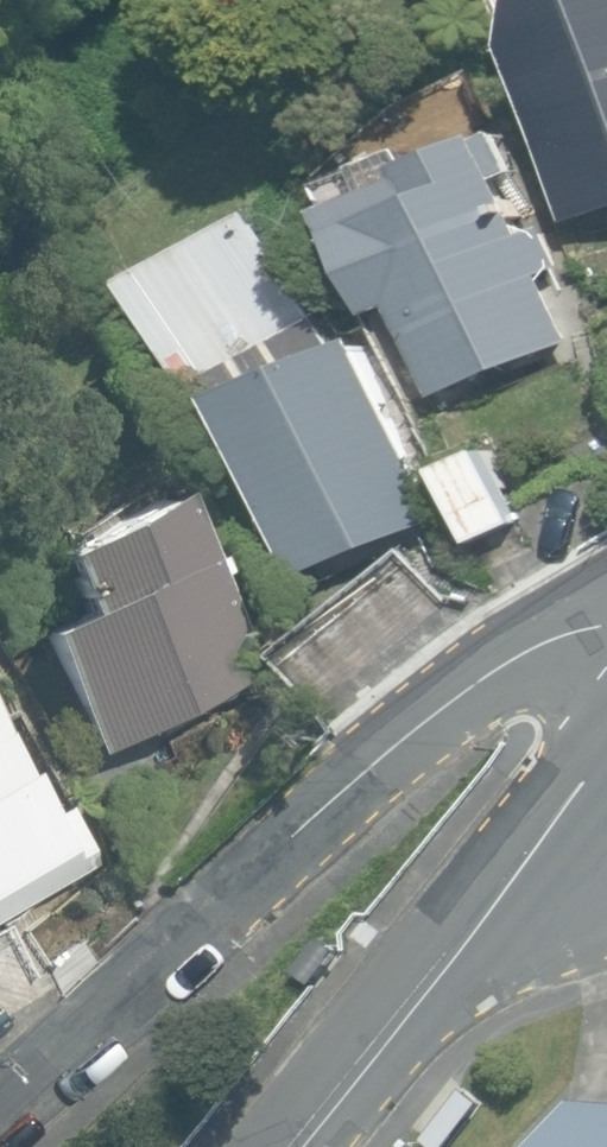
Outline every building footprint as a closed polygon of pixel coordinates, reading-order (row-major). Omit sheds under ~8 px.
[(569,221),(606,210),(606,0),(597,0),(605,28),(521,52),(569,221)] [(399,306),(434,396),(569,344),(543,276),(564,267),(548,228),(527,236),(504,178),(522,171),(508,133),(491,139),(490,136),(420,163),(414,150),(331,183),(340,207),(335,209),(376,315),(399,306)] [(229,397),(301,574),(443,516),(371,339),(335,353),(259,213),(133,282),(197,398),(219,386),(229,397)] [(451,470),(482,539),(526,519),(495,450),(451,470)] [(36,628),(97,750),(257,669),(168,491),(50,550),(79,607),(36,628)] [(9,729),(0,713),(0,734),(9,729)] [(90,860),(57,803),(43,811),(0,738),(0,912),(90,860)] [(326,934),(300,966),(318,980),(344,947),(326,934)] [(439,1123),(456,1137),(479,1106),(462,1093),(439,1123)] [(574,1099),(528,1146),(606,1146),(606,1101),(574,1099)]
